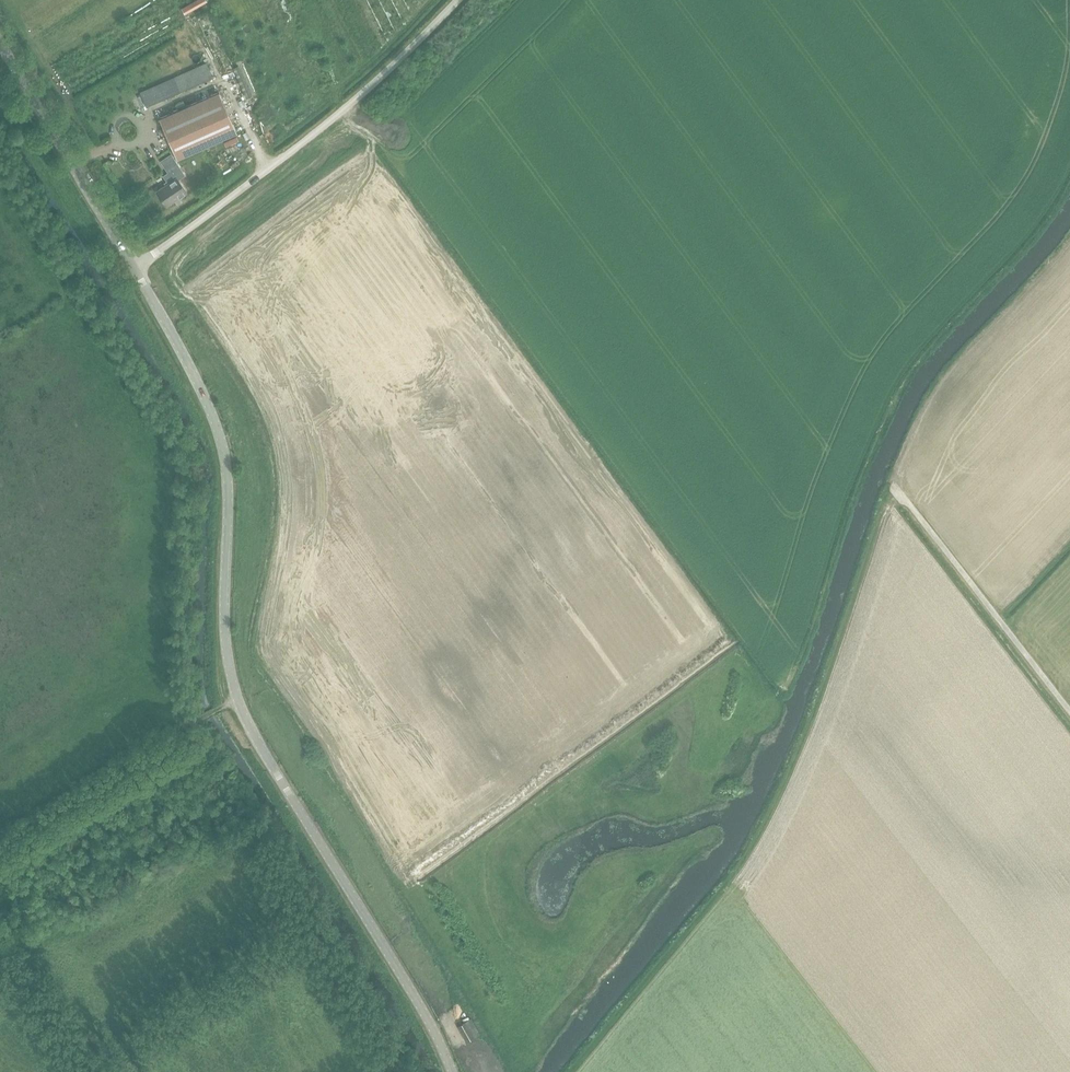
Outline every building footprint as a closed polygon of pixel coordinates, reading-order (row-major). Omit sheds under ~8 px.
[(203,4),(180,16),(184,22),(207,11),(203,4)] [(207,63),(195,68),(140,92),(146,105),(212,76),(207,63)] [(0,89),(0,91),(3,96),(16,89),(12,82),(0,89)] [(159,118),(177,158),(237,131),(219,91),(159,118)] [(25,114),(21,107),(17,109),(21,116),(25,114)] [(178,178),(184,175),(170,153),(159,160),(166,172),(162,175),(166,181),(163,183),(164,185),(157,190),(166,205),(187,192),(178,178)] [(469,1017),(462,1006),(457,1009),(463,1020),(469,1017)] [(480,1034),(472,1019),(458,1027),(466,1042),(480,1034)]
